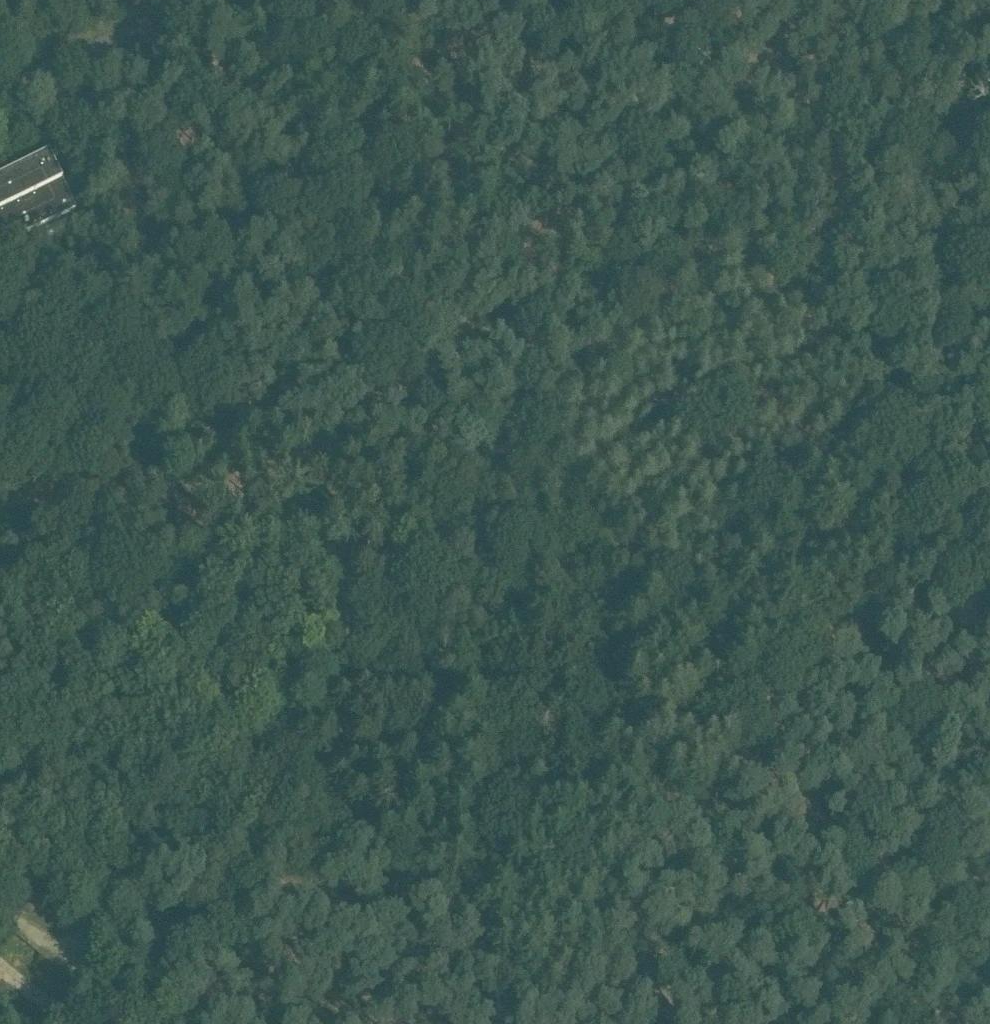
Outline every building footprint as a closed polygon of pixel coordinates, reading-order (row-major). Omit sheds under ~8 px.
[(77,211),(49,154),(0,178),(0,248),(77,211)]
